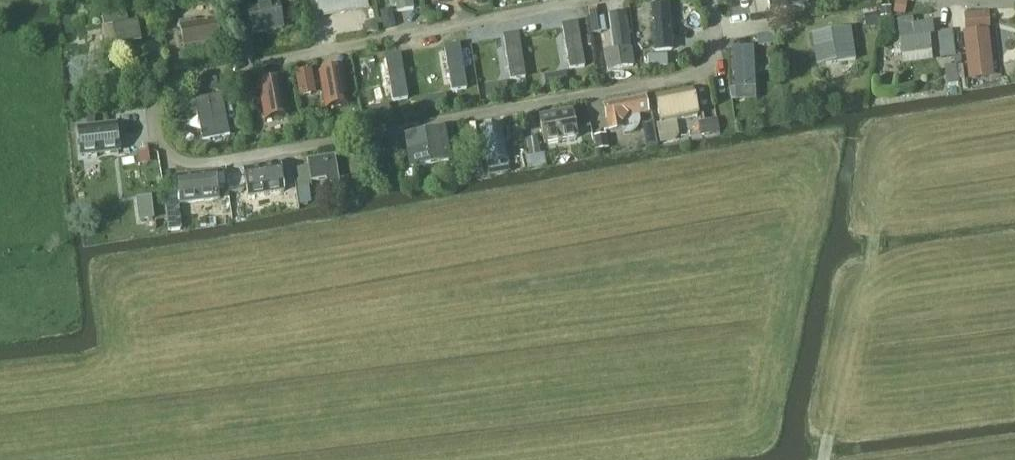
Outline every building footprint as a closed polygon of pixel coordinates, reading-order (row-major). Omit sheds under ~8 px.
[(319,17),(369,8),(367,0),(316,0),(319,17)] [(413,10),(412,0),(395,0),(397,13),(413,10)] [(769,11),(808,4),(807,0),(768,0),(769,11)] [(840,10),(839,0),(822,0),(823,11),(840,10)] [(505,2),(496,3),(497,11),(506,10),(505,2)] [(895,14),(905,13),(905,3),(895,3),(895,14)] [(669,5),(650,7),(654,55),(673,53),(669,5)] [(817,6),(808,7),(809,16),(818,14),(817,6)] [(252,36),(280,30),(275,7),(248,14),(252,36)] [(890,8),(880,9),(880,17),(890,16),(890,8)] [(597,9),(588,10),(592,35),(600,34),(597,9)] [(381,13),(384,28),(395,26),(391,10),(381,13)] [(878,25),(875,10),(863,12),(866,27),(878,25)] [(613,52),(604,53),(607,71),(634,67),(624,13),(607,16),(613,52)] [(126,14),(102,19),(107,49),(141,42),(137,22),(128,24),(126,14)] [(966,29),(986,28),(985,16),(965,17),(966,29)] [(892,19),(880,21),(882,34),(894,33),(892,19)] [(912,20),(897,22),(898,29),(901,55),(931,51),(929,38),(933,37),(932,24),(913,27),(912,20)] [(184,49),(220,42),(216,22),(180,28),(184,49)] [(365,23),(366,34),(378,32),(376,22),(365,23)] [(577,24),(562,26),(570,70),(584,68),(577,24)] [(841,32),(812,37),(817,67),(855,60),(852,41),(850,30),(841,32)] [(953,32),(939,33),(942,56),(953,55),(955,66),(961,63),(960,55),(955,53),(953,32)] [(518,35),(504,37),(510,81),(525,78),(518,35)] [(773,35),(756,38),(757,43),(763,47),(774,46),(773,35)] [(971,77),(989,75),(985,35),(967,37),(971,77)] [(459,46),(444,49),(452,92),(466,90),(459,46)] [(735,90),(755,90),(755,51),(735,51),(735,90)] [(400,56),(385,58),(393,102),(407,100),(400,56)] [(643,71),(667,69),(666,57),(642,58),(643,71)] [(955,66),(943,68),(946,84),(957,82),(955,66)] [(295,73),(300,97),(317,94),(312,70),(295,73)] [(326,107),(347,104),(341,70),(320,74),(326,107)] [(565,75),(545,79),(546,89),(567,85),(565,75)] [(216,79),(199,83),(201,94),(218,90),(216,79)] [(241,106),(253,103),(249,80),(237,82),(241,106)] [(281,81),(257,86),(259,94),(264,124),(288,120),(282,90),(281,81)] [(506,86),(485,88),(487,99),(507,96),(506,86)] [(79,107),(80,107),(81,107),(82,106),(83,106),(84,106),(84,105),(85,105),(86,104),(86,103),(87,103),(87,102),(87,101),(88,101),(88,100),(88,99),(88,98),(88,97),(87,96),(87,95),(86,94),(86,93),(85,93),(85,92),(84,92),(83,91),(82,91),(81,91),(80,91),(79,91),(78,91),(77,91),(76,92),(75,92),(75,93),(74,93),(73,94),(73,95),(72,96),(72,97),(72,98),(72,99),(72,100),(72,101),(72,102),(73,102),(73,103),(73,104),(74,104),(74,105),(75,105),(76,106),(77,106),(78,106),(78,107),(79,107)] [(692,92),(656,100),(661,124),(696,116),(692,92)] [(221,95),(194,101),(202,142),(230,136),(221,95)] [(645,99),(603,107),(608,134),(622,131),(623,137),(630,135),(634,133),(637,131),(639,128),(640,123),(639,117),(649,115),(645,99)] [(570,115),(539,120),(542,136),(544,146),(563,143),(575,141),(573,130),(570,115)] [(87,127),(96,126),(95,118),(86,119),(87,127)] [(717,121),(701,124),(703,137),(719,134),(717,121)] [(116,124),(77,129),(80,159),(120,154),(116,124)] [(653,124),(642,126),(644,137),(655,135),(653,124)] [(487,163),(506,159),(500,128),(481,131),(487,163)] [(521,129),(510,132),(511,141),(523,139),(521,129)] [(442,132),(407,138),(408,144),(412,165),(413,171),(424,169),(435,167),(448,165),(447,159),(443,138),(442,132)] [(605,136),(594,138),(597,153),(608,151),(605,136)] [(539,155),(536,139),(527,141),(530,157),(539,155)] [(480,150),(466,152),(469,172),(483,170),(480,150)] [(335,157),(307,162),(310,183),(326,180),(327,189),(326,189),(327,197),(341,194),(341,192),(350,191),(349,179),(338,181),(335,157)] [(461,175),(460,164),(453,164),(454,176),(461,175)] [(280,166),(243,172),(244,180),(247,198),(285,192),(280,166)] [(216,173),(176,177),(180,206),(219,202),(216,173)] [(297,193),(300,209),(311,207),(309,192),(297,193)] [(153,221),(150,198),(136,199),(138,223),(153,221)] [(178,210),(166,212),(168,232),(180,231),(178,210)]
